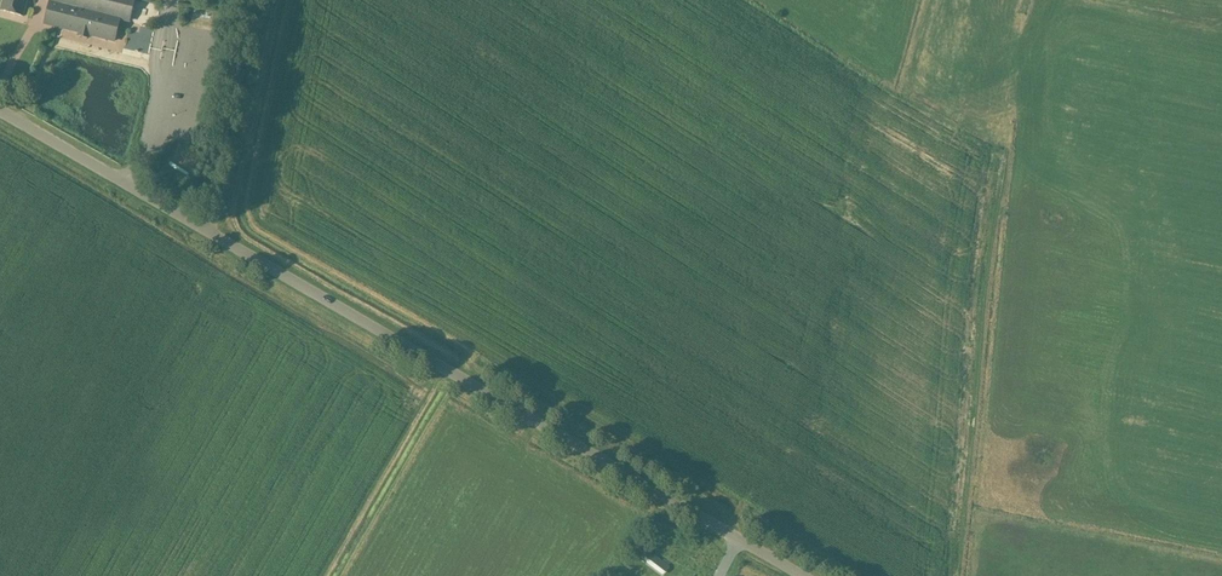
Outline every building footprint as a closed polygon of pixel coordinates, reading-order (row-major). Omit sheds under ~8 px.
[(28,0),(3,0),(1,10),(24,16),(28,0)] [(46,25),(64,29),(78,33),(77,36),(89,39),(90,36),(116,42),(121,19),(129,21),(134,3),(135,0),(52,0),(50,7),(46,25)] [(649,551),(643,559),(651,565),(657,557),(649,551)]
